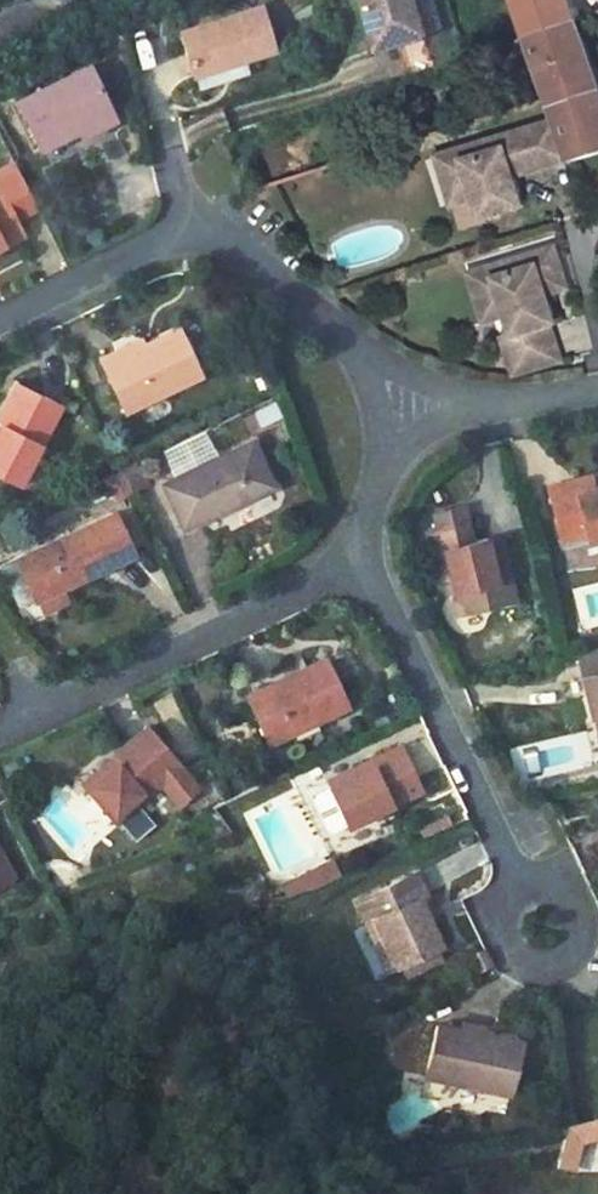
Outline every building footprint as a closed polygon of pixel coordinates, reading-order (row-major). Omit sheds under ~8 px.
[(377,52),(424,37),(412,0),(360,0),(377,52)] [(424,37),(437,33),(427,0),(412,0),(424,37)] [(474,1),(481,39),(503,35),(497,0),(478,0),(474,1)] [(536,39),(585,24),(576,0),(523,0),(536,39)] [(261,7),(182,32),(196,77),(276,52),(261,7)] [(536,39),(563,122),(576,161),(597,155),(597,64),(585,24),(536,39)] [(93,67),(20,103),(42,147),(82,128),(86,136),(118,120),(93,67)] [(563,122),(455,155),(470,203),(481,199),(487,220),(529,208),(520,179),(517,168),(536,162),(539,174),(576,161),(563,122)] [(21,232),(12,215),(36,201),(29,185),(25,177),(12,151),(0,158),(0,243),(21,232)] [(455,207),(470,203),(455,155),(440,159),(455,207)] [(539,174),(536,162),(517,168),(520,179),(539,174)] [(559,249),(490,271),(505,319),(517,316),(523,335),(511,339),(523,376),(569,361),(558,326),(562,324),(553,299),(549,284),(568,278),(559,249)] [(505,319),(490,271),(476,276),(491,324),(505,319)] [(568,278),(549,284),(553,299),(573,292),(568,278)] [(115,344),(98,355),(124,409),(202,368),(181,325),(146,345),(122,358),(115,344)] [(139,334),(115,344),(122,358),(146,345),(139,334)] [(0,420),(0,422),(10,428),(0,446),(0,475),(26,488),(68,407),(21,381),(0,420)] [(10,428),(0,422),(0,446),(10,428)] [(254,441),(164,482),(185,529),(275,488),(254,441)] [(557,487),(560,499),(597,492),(597,478),(557,487)] [(560,499),(572,552),(597,546),(597,492),(560,499)] [(110,509),(15,557),(34,595),(58,583),(129,548),(110,509)] [(469,516),(442,524),(447,544),(453,572),(462,609),(519,594),(502,531),(473,538),(469,516)] [(447,544),(438,546),(445,575),(453,572),(447,544)] [(58,583),(34,595),(42,609),(67,599),(58,583)] [(333,645),(288,666),(291,674),(259,689),(250,692),(269,736),(355,695),(333,645)] [(575,653),(589,711),(597,708),(597,647),(575,653)] [(286,660),(254,677),(259,689),(291,674),(288,666),(286,660)] [(589,711),(597,747),(597,746),(597,708),(589,711)] [(197,784),(184,757),(149,718),(117,747),(125,756),(88,787),(115,818),(166,773),(177,794),(197,784)] [(348,820),(422,782),(398,736),(353,759),(357,768),(329,781),(309,791),(328,829),(348,820)] [(117,747),(82,779),(88,787),(125,756),(117,747)] [(444,808),(416,821),(420,830),(449,818),(444,808)] [(18,875),(0,838),(0,885),(18,875)] [(368,915),(377,910),(401,953),(405,951),(439,934),(444,932),(430,906),(421,889),(432,883),(420,861),(356,891),(368,915)] [(432,883),(421,889),(430,906),(440,901),(432,883)] [(377,910),(368,915),(391,958),(401,953),(377,910)] [(439,934),(405,951),(412,965),(446,948),(439,934)] [(496,961),(487,946),(475,952),(483,968),(496,961)] [(496,1029),(452,1010),(431,1059),(505,1091),(523,1052),(493,1038),(496,1029)] [(496,1029),(493,1038),(523,1052),(527,1043),(496,1029)] [(590,1120),(554,1128),(556,1141),(569,1138),(588,1134),(592,1130),(590,1120)] [(569,1138),(556,1141),(561,1163),(574,1161),(569,1138)]
